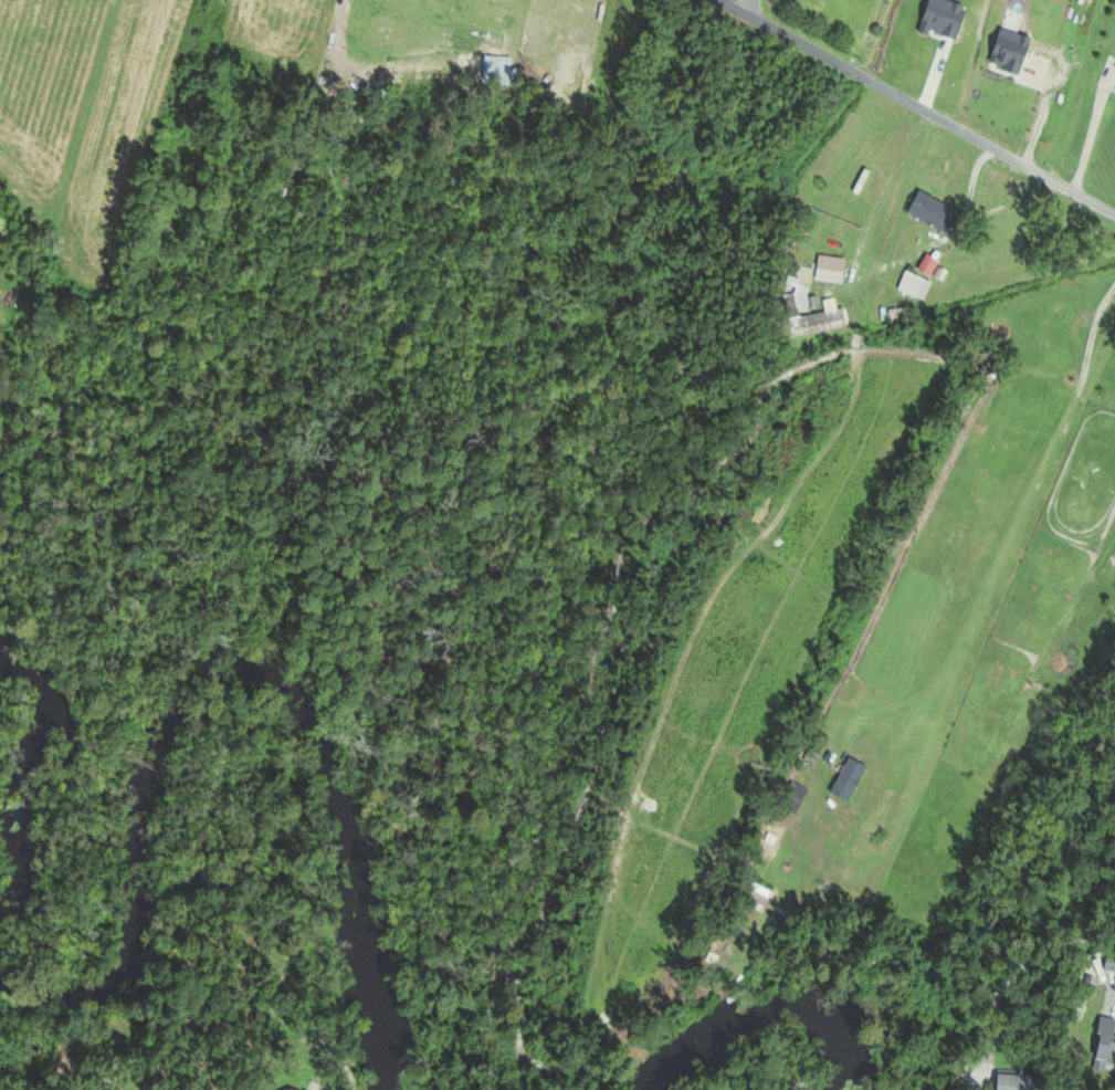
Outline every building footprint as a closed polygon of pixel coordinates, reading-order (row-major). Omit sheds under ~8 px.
[(960,211),(918,191),(908,214),(950,233),(960,211)] [(931,275),(939,260),(926,253),(918,268),(931,275)] [(898,289),(924,300),(931,281),(905,270),(898,289)] [(847,325),(844,307),(836,309),(835,298),(824,299),(826,312),(789,317),(791,333),(847,325)] [(830,793),(849,802),(867,766),(848,757),(830,793)] [(1114,971),(1114,964),(1108,963),(1107,970),(1114,971)] [(1041,1076),(999,1075),(999,1089),(1040,1089),(1041,1076)]
